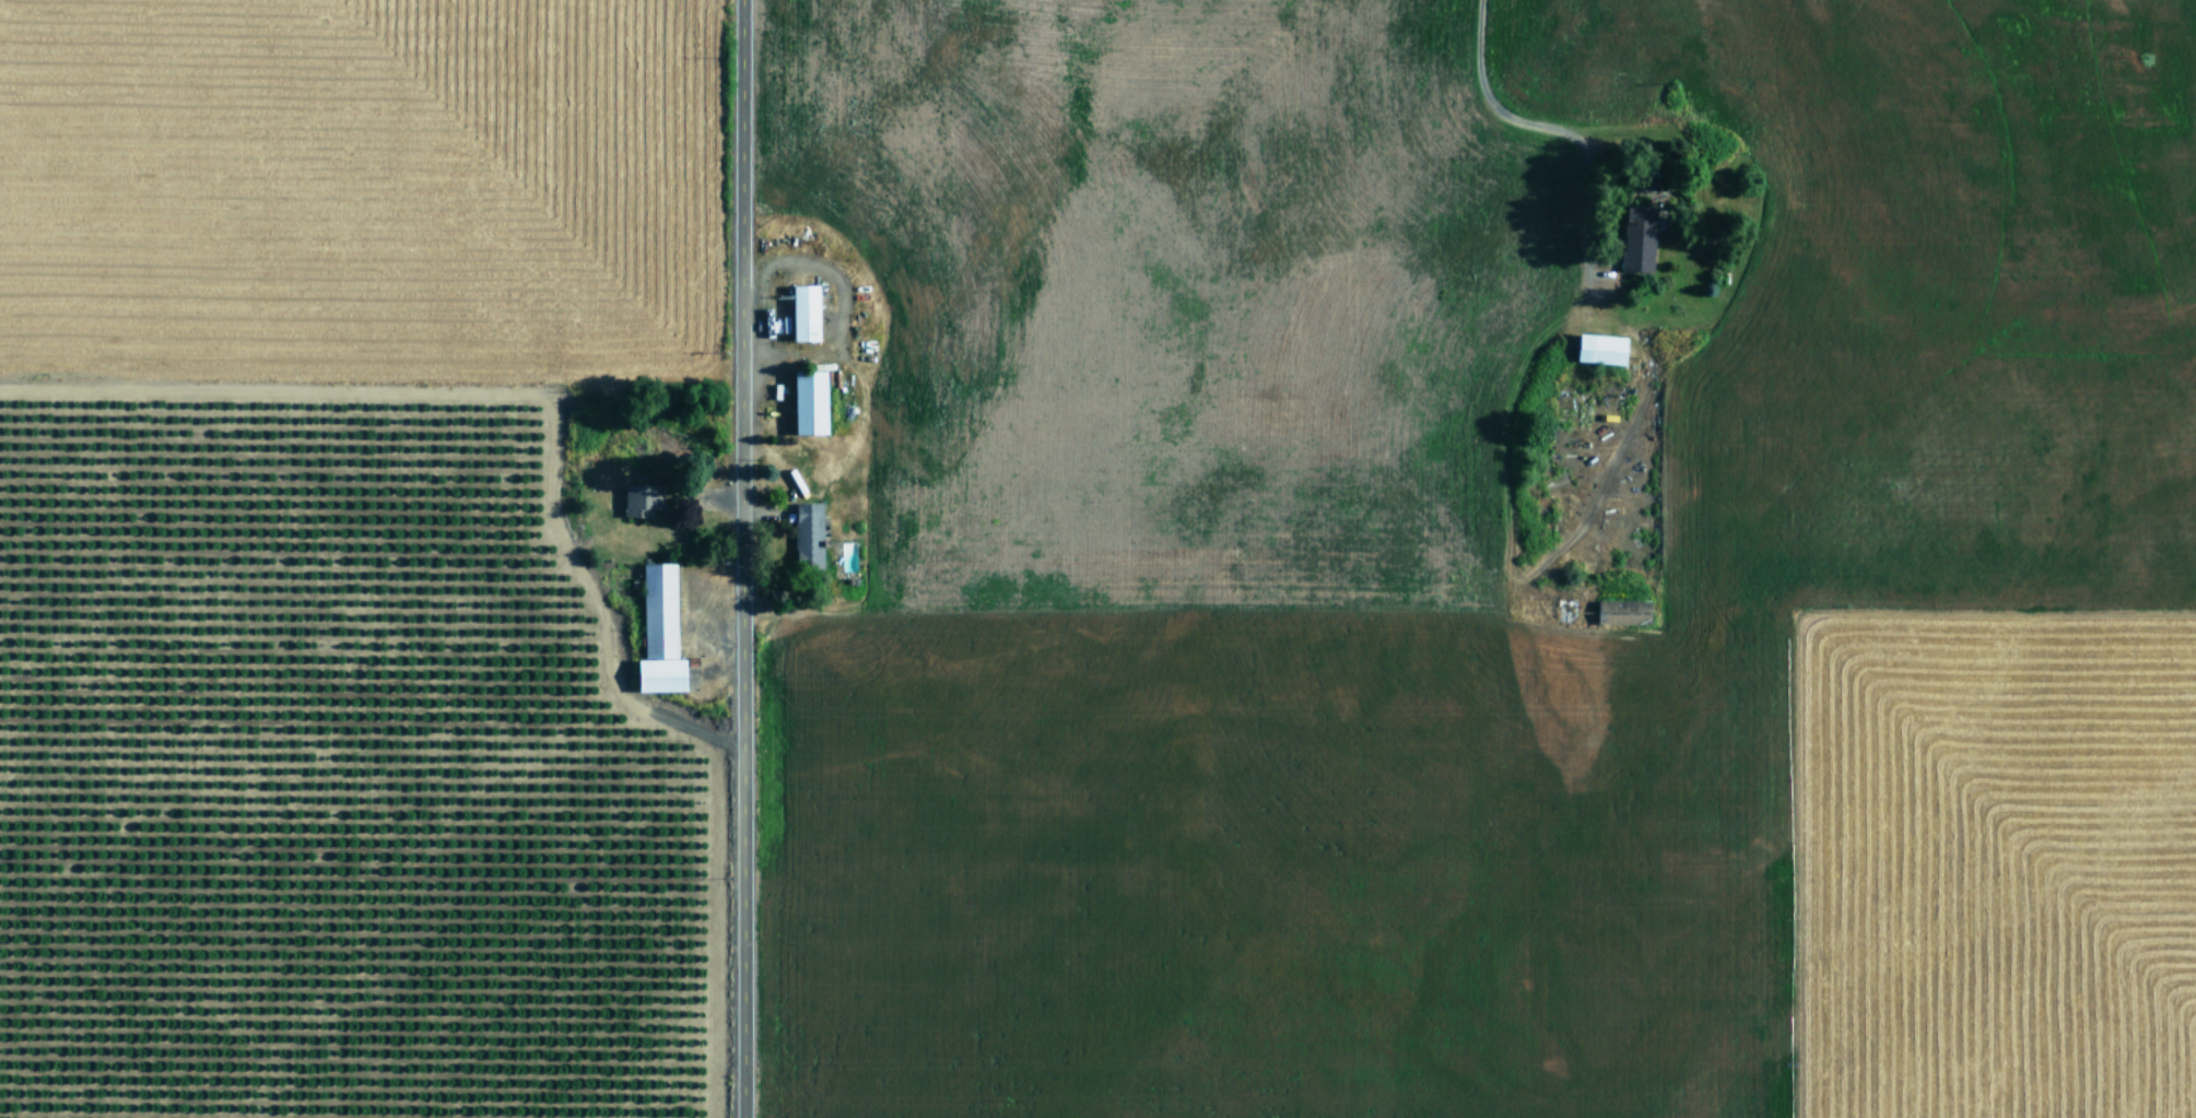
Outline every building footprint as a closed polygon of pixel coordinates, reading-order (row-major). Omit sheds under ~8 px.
[(1653,273),(1655,207),(1625,206),(1623,272),(1653,273)] [(793,341),(819,341),(819,285),(792,285),(793,341)] [(1626,364),(1627,336),(1578,334),(1577,362),(1626,364)] [(827,434),(826,371),(795,371),(795,435),(827,434)] [(653,517),(653,509),(662,509),(663,485),(625,485),(625,517),(653,517)] [(823,567),(823,503),(794,503),(795,567),(823,567)] [(676,563),(643,564),(644,660),(637,660),(637,692),(686,692),(685,659),(677,659),(676,563)]
